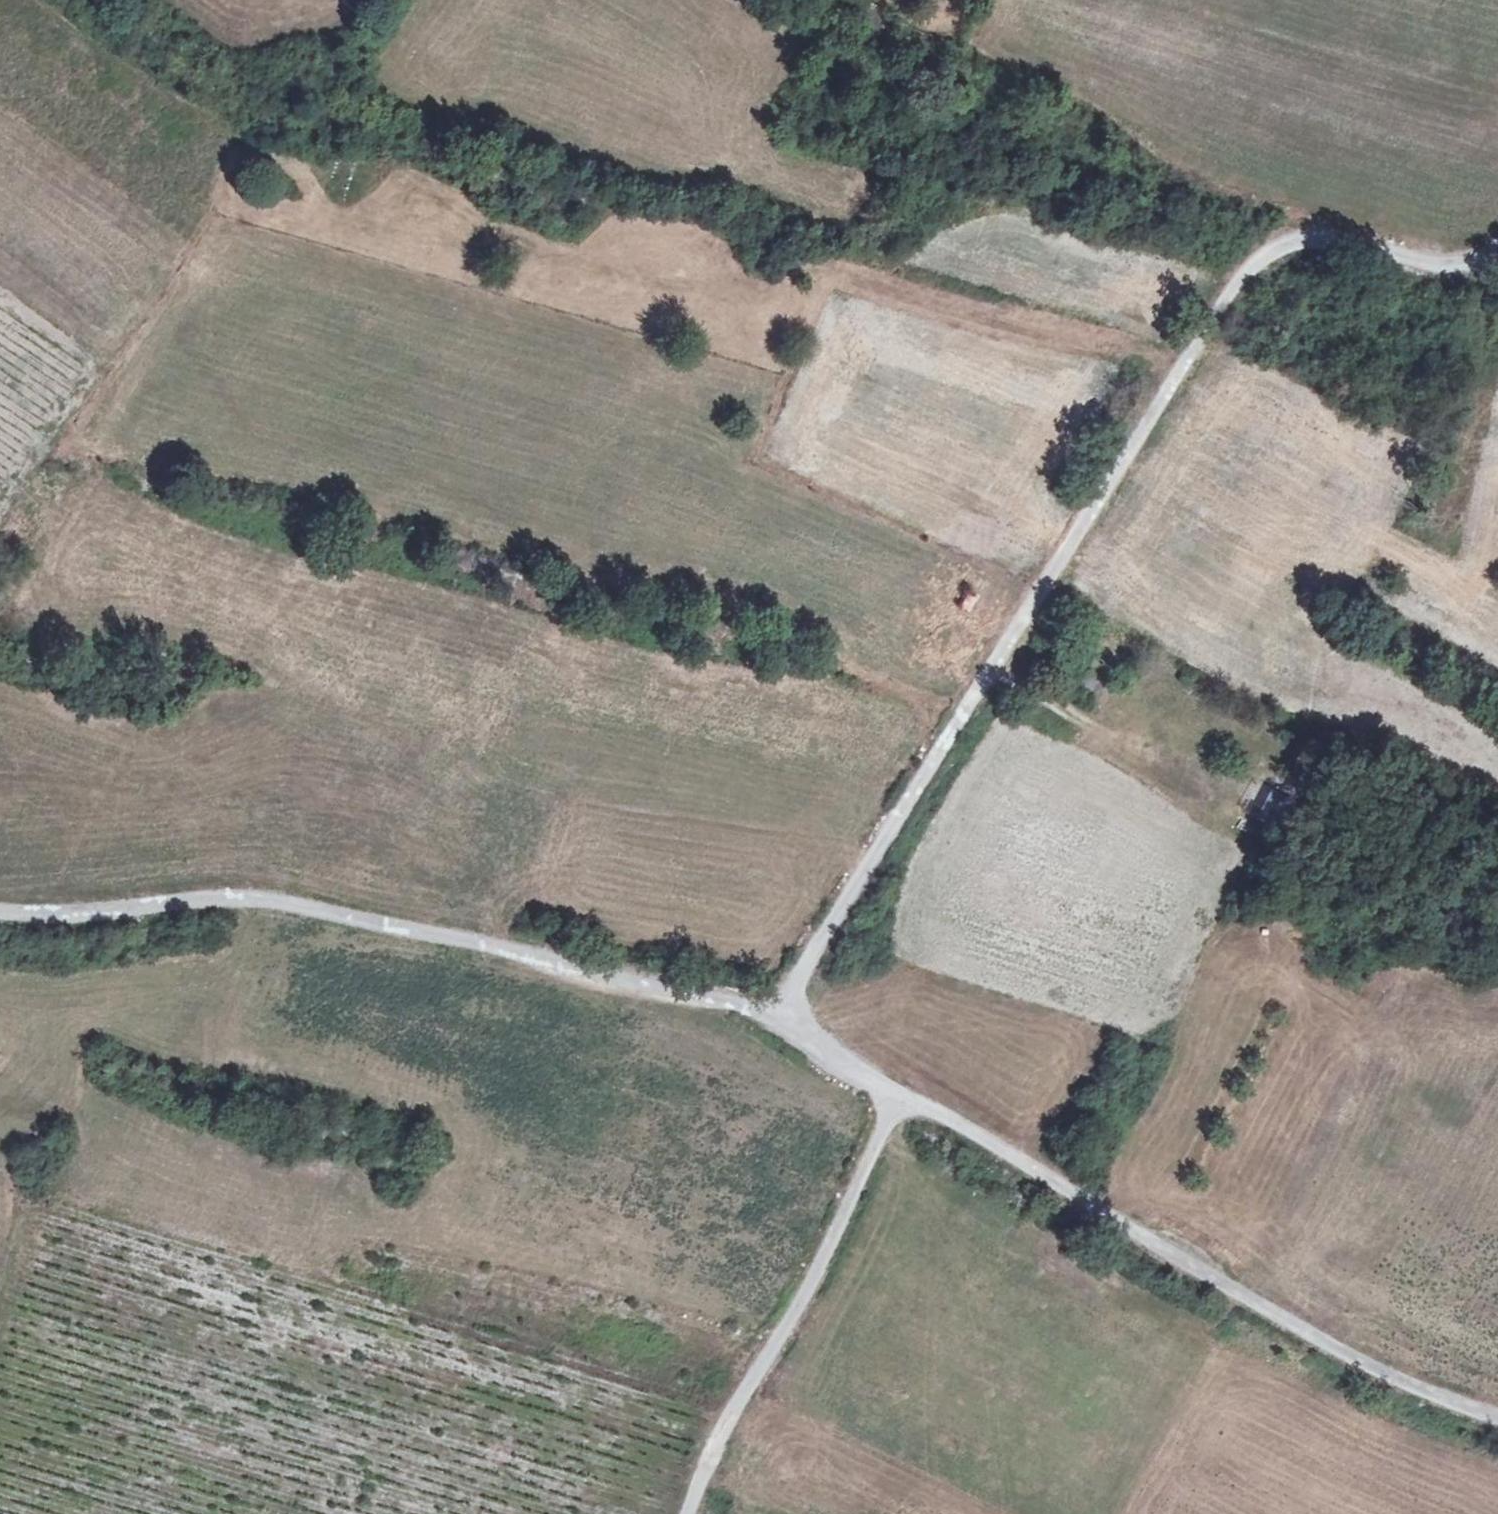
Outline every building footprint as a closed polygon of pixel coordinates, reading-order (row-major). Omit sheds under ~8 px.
[(1293,801),(1275,793),(1263,816),(1281,825),(1293,801)]
